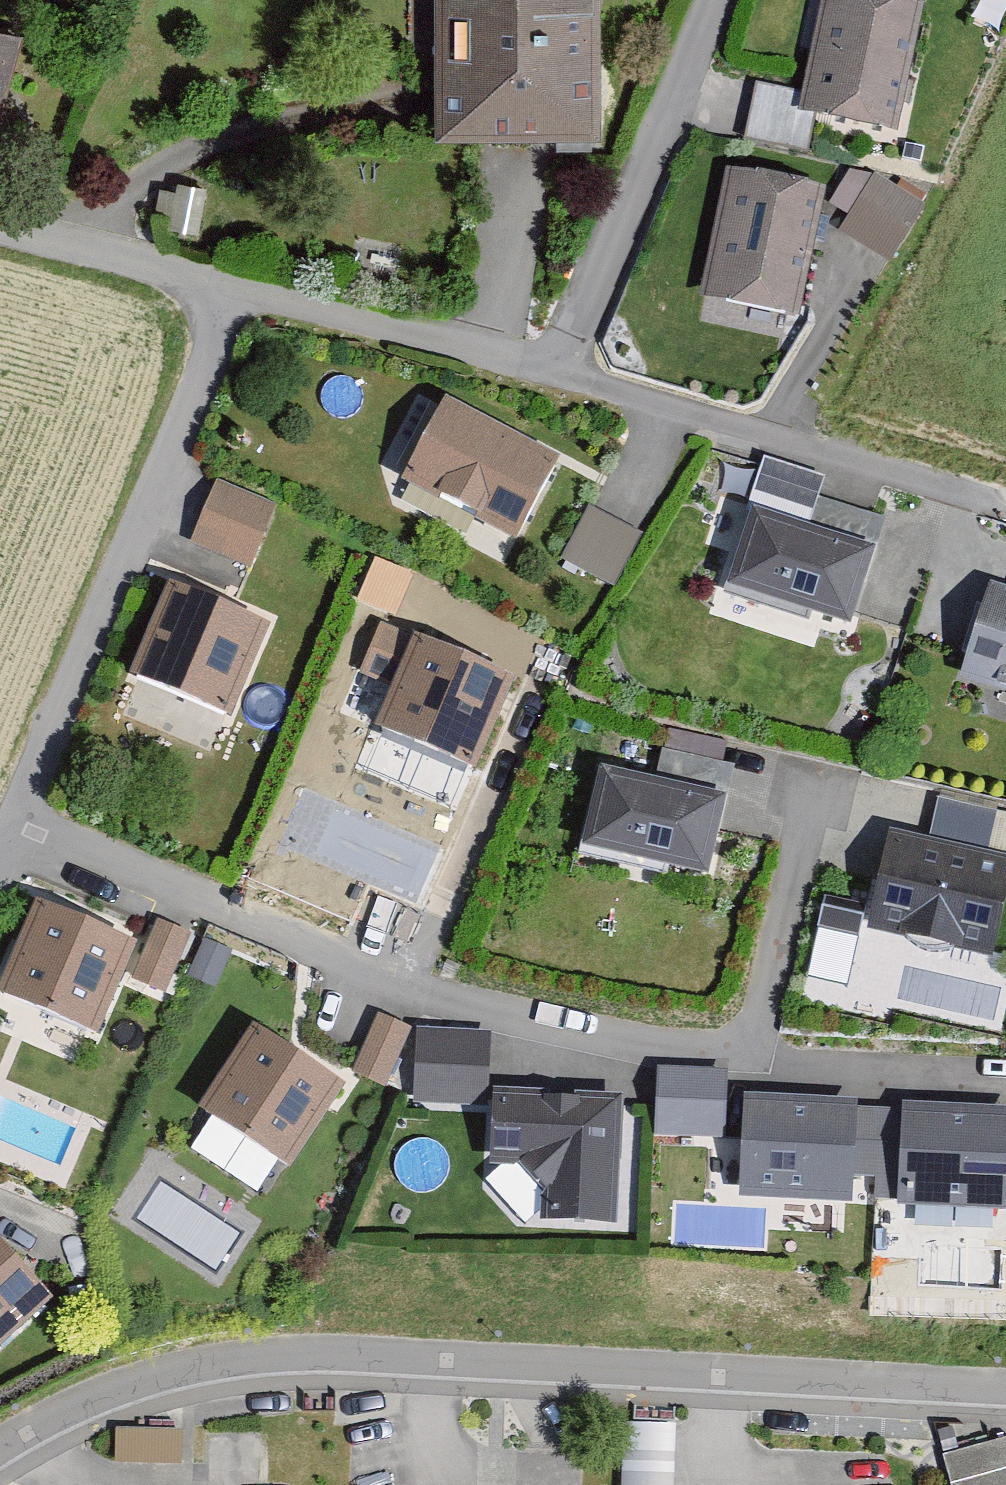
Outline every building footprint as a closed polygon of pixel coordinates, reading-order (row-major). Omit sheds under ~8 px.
[(436,140),(516,140),(601,139),(600,0),(436,0),(436,140)] [(819,107),(892,123),(917,8),(879,0),(842,0),(823,84),(819,107)] [(22,38),(0,33),(0,121),(22,38)] [(765,72),(752,129),(811,142),(819,107),(823,84),(765,72)] [(730,174),(703,302),(798,321),(824,193),(730,174)] [(876,177),(842,233),(889,262),(924,206),(876,177)] [(426,414),(386,490),(501,551),(541,475),(426,414)] [(217,485),(193,543),(252,567),(276,509),(217,485)] [(593,505),(565,553),(613,581),(641,533),(593,505)] [(740,521),(717,598),(836,633),(866,533),(796,512),(789,536),(740,521)] [(174,592),(135,685),(225,722),(264,630),(174,592)] [(954,690),(1005,706),(1005,606),(1005,609),(981,602),(954,690)] [(402,654),(365,743),(460,783),(497,693),(402,654)] [(599,777),(582,854),(711,882),(728,805),(599,777)] [(869,934),(994,964),(1005,912),(1005,864),(892,837),(869,934)] [(41,910),(2,1004),(93,1041),(132,947),(41,910)] [(132,984),(165,998),(192,937),(159,923),(132,984)] [(379,1016),(352,1080),(386,1093),(412,1030),(379,1016)] [(413,1107),(488,1110),(491,1036),(417,1032),(413,1107)] [(257,1034),(202,1121),(285,1173),(339,1086),(257,1034)] [(654,1138),(726,1142),(730,1074),(658,1071),(654,1138)] [(617,1234),(623,1103),(493,1098),(490,1171),(519,1173),(547,1200),(546,1231),(617,1234)] [(745,1101),(740,1200),(854,1206),(856,1179),(874,1180),(877,1112),(858,1111),(858,1106),(745,1101)] [(903,1108),(903,1113),(877,1112),(874,1180),(899,1181),(898,1208),(1005,1213),(1005,1113),(903,1108)] [(51,1309),(0,1248),(0,1352),(51,1309)] [(624,1484),(674,1484),(676,1420),(627,1418),(624,1484)] [(115,1425),(114,1458),(182,1459),(182,1425),(115,1425)] [(949,1484),(1005,1484),(1005,1432),(939,1451),(949,1484)]
